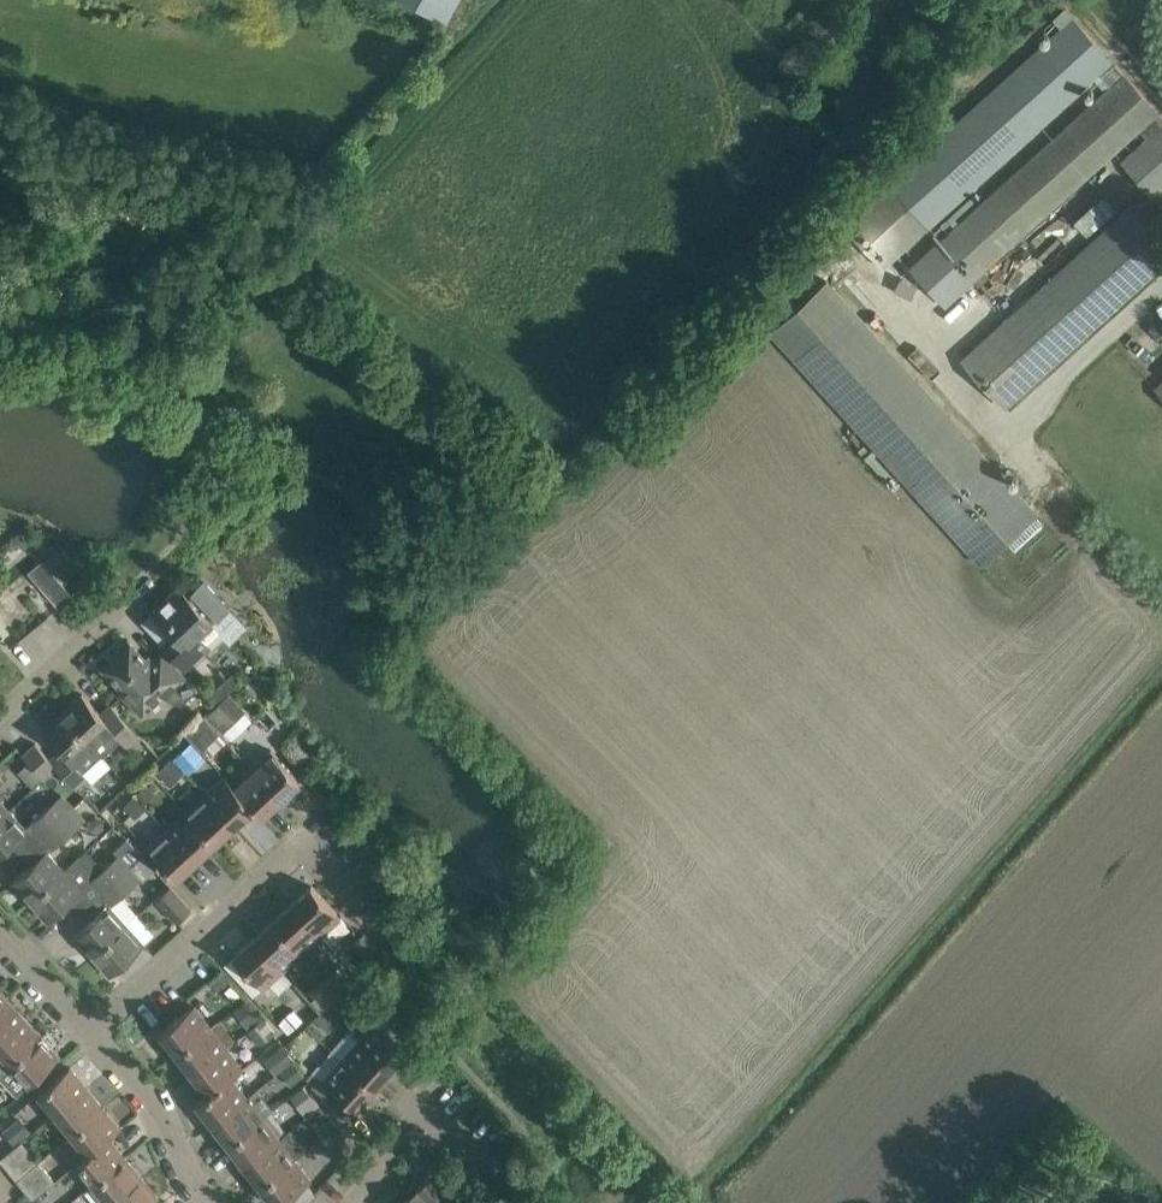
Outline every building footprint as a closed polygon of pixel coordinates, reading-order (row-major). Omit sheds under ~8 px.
[(459,0),(401,0),(446,24),(459,0)] [(877,0),(867,0),(863,5),(868,10),(877,0)] [(842,223),(884,268),(1084,88),(1087,87),(1101,74),(1111,85),(935,244),(971,282),(985,270),(1012,245),(1057,205),(1140,130),(1146,137),(1120,160),(1152,195),(1161,186),(1161,117),(1065,9),(1053,20),(1060,27),(1049,37),(1049,38),(1048,39),(1047,40),(1045,40),(842,223)] [(801,122),(791,123),(792,144),(803,144),(801,122)] [(972,203),(979,196),(976,192),(964,203),(954,211),(940,224),(944,228),(951,221),(953,224),(957,220),(955,218),(959,214),(972,203)] [(1046,282),(960,358),(1003,406),(1089,331),(1161,265),(1161,244),(1129,207),(1046,282)] [(826,279),(770,330),(981,564),(1038,514),(1020,495),(1028,488),(1021,480),(1013,487),(826,279)] [(864,444),(858,449),(890,483),(896,478),(873,455),(876,452),(872,448),(870,450),(864,444)] [(58,606),(72,595),(42,560),(28,571),(58,606)] [(178,585),(152,610),(172,632),(161,642),(184,668),(209,645),(208,644),(221,631),(238,615),(229,607),(204,581),(188,596),(178,585)] [(120,691),(137,708),(141,713),(163,693),(165,696),(166,695),(172,701),(181,703),(189,696),(194,702),(202,694),(185,677),(162,651),(150,663),(128,639),(112,654),(114,656),(103,667),(123,689),(120,691)] [(222,732),(247,710),(230,692),(206,715),(222,732)] [(82,693),(62,711),(102,755),(121,738),(128,746),(140,735),(111,703),(100,713),(82,693)] [(62,711),(42,729),(61,749),(50,759),(56,766),(76,787),(87,777),(83,771),(101,755),(102,756),(102,755),(62,711)] [(204,716),(203,717),(191,727),(185,732),(201,749),(219,731),(204,716)] [(35,743),(23,754),(44,777),(56,766),(50,759),(35,743)] [(251,767),(280,799),(300,781),(271,749),(251,767)] [(172,758),(157,771),(170,785),(185,772),(172,758)] [(223,776),(252,808),(261,817),(280,799),(251,767),(232,784),(224,775),(223,776)] [(204,794),(233,826),(252,808),(223,776),(204,794)] [(146,784),(135,794),(144,803),(155,793),(146,784)] [(41,835),(74,805),(63,793),(30,823),(41,835)] [(133,794),(122,804),(134,817),(145,807),(133,794)] [(185,811),(214,843),(233,826),(204,794),(185,811)] [(9,809),(0,800),(0,817),(9,809)] [(52,848),(85,817),(74,805),(41,835),(52,848)] [(27,829),(9,809),(0,817),(0,853),(27,829)] [(195,861),(214,843),(185,811),(166,829),(195,861)] [(176,878),(195,861),(166,829),(146,846),(176,878)] [(64,870),(30,901),(48,920),(65,904),(82,889),(93,879),(92,878),(104,867),(87,849),(64,870)] [(46,850),(30,865),(12,881),(30,901),(64,870),(46,850)] [(104,867),(92,878),(93,879),(102,890),(129,865),(119,854),(104,867)] [(129,865),(102,890),(114,903),(121,896),(140,877),(135,871),(129,865)] [(156,898),(177,921),(191,908),(170,885),(156,898)] [(311,885),(292,902),(321,934),(340,917),(311,885)] [(292,902),(272,920),(301,952),(321,934),(292,902)] [(108,904),(74,935),(92,955),(126,924),(110,906),(108,904)] [(253,938),(282,970),(301,952),(272,920),(253,938)] [(144,943),(126,924),(92,955),(110,974),(144,943)] [(352,940),(375,965),(385,955),(362,930),(352,940)] [(282,970),(253,938),(233,956),(262,987),(282,970)] [(324,976),(340,993),(354,980),(338,963),(324,976)] [(219,972),(209,980),(217,989),(226,981),(219,972)] [(308,990),(325,1008),(340,994),(323,976),(308,990)] [(24,1016),(17,1008),(14,1011),(12,1008),(12,1003),(6,996),(0,1002),(0,1038),(24,1016)] [(370,1000),(364,1007),(377,1019),(392,1033),(399,1026),(370,1000)] [(248,1002),(234,1012),(248,1030),(253,1026),(261,1019),(248,1002)] [(176,1052),(210,1025),(194,1005),(160,1031),(176,1052)] [(287,1033),(303,1019),(298,1013),(293,1008),(285,1015),(277,1023),(287,1033)] [(328,1031),(338,1020),(325,1008),(314,1018),(328,1031)] [(12,1063),(42,1035),(36,1029),(31,1029),(28,1026),(31,1023),(24,1016),(0,1038),(0,1074),(12,1063)] [(261,1019),(253,1026),(265,1040),(275,1031),(263,1017),(261,1019)] [(359,1039),(391,1068),(409,1048),(392,1033),(377,1019),(359,1039)] [(191,1072),(226,1046),(210,1025),(176,1052),(191,1072)] [(42,1035),(0,1074),(17,1094),(59,1055),(52,1047),(49,1049),(47,1046),(47,1041),(42,1035)] [(373,1088),(391,1068),(359,1039),(341,1059),(373,1088)] [(226,1046),(191,1072),(207,1093),(242,1066),(226,1046)] [(281,1064),(291,1058),(283,1047),(274,1053),(281,1064)] [(279,1070),(291,1084),(305,1074),(293,1059),(279,1070)] [(350,1102),(355,1107),(373,1088),(341,1059),(323,1078),(320,1075),(312,1084),(328,1099),(326,1100),(340,1113),(350,1102)] [(38,1092),(55,1113),(87,1087),(70,1066),(38,1092)] [(242,1067),(242,1066),(207,1093),(196,1102),(212,1122),(246,1096),(231,1076),(242,1067)] [(303,1086),(290,1096),(305,1115),(320,1104),(303,1086)] [(55,1113),(72,1133),(103,1107),(87,1087),(55,1113)] [(228,1143),(262,1117),(246,1096),(212,1122),(228,1143)] [(62,1143),(77,1161),(77,1162),(77,1163),(109,1137),(120,1127),(103,1107),(72,1133),(73,1134),(62,1143)] [(308,1120),(321,1137),(335,1127),(334,1126),(335,1125),(323,1108),(308,1120)] [(228,1143),(223,1147),(231,1157),(240,1158),(244,1164),(278,1138),(262,1117),(228,1143)] [(17,1119),(3,1130),(13,1143),(27,1131),(17,1119)] [(340,1160),(343,1157),(353,1150),(335,1127),(321,1137),(340,1160)] [(109,1137),(77,1163),(94,1183),(125,1157),(109,1137)] [(278,1138),(244,1164),(260,1185),(294,1159),(306,1150),(298,1140),(287,1149),(278,1138)] [(16,1179),(38,1161),(28,1149),(7,1167),(16,1179)] [(84,1190),(95,1202),(110,1202),(142,1177),(125,1157),(94,1183),(84,1190)] [(296,1160),(294,1159),(260,1185),(274,1202),(279,1202),(310,1179),(296,1160)] [(446,1166),(440,1160),(432,1169),(438,1175),(446,1166)] [(16,1179),(33,1199),(55,1180),(38,1161),(16,1179)] [(453,1172),(446,1166),(438,1175),(445,1181),(453,1172)] [(432,1169),(414,1189),(429,1202),(460,1202),(464,1198),(457,1193),(451,1187),(445,1181),(438,1175),(432,1169)] [(459,1178),(453,1172),(445,1181),(451,1187),(459,1178)] [(158,1197),(142,1177),(110,1202),(151,1202),(158,1197)] [(465,1184),(459,1178),(451,1187),(457,1193),(465,1184)] [(472,1190),(465,1184),(457,1193),(464,1198),(472,1190)] [(401,1202),(429,1202),(414,1189),(401,1202)]
